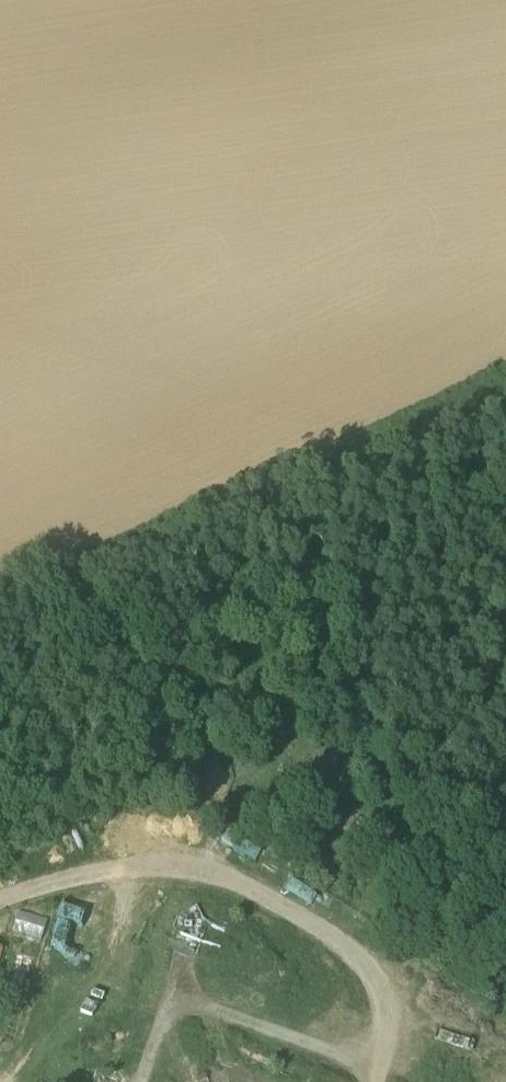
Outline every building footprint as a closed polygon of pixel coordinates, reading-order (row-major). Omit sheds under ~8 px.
[(90,925),(98,927),(102,914),(62,904),(51,944),(82,952),(90,925)] [(44,938),(46,917),(14,913),(12,934),(44,938)]
